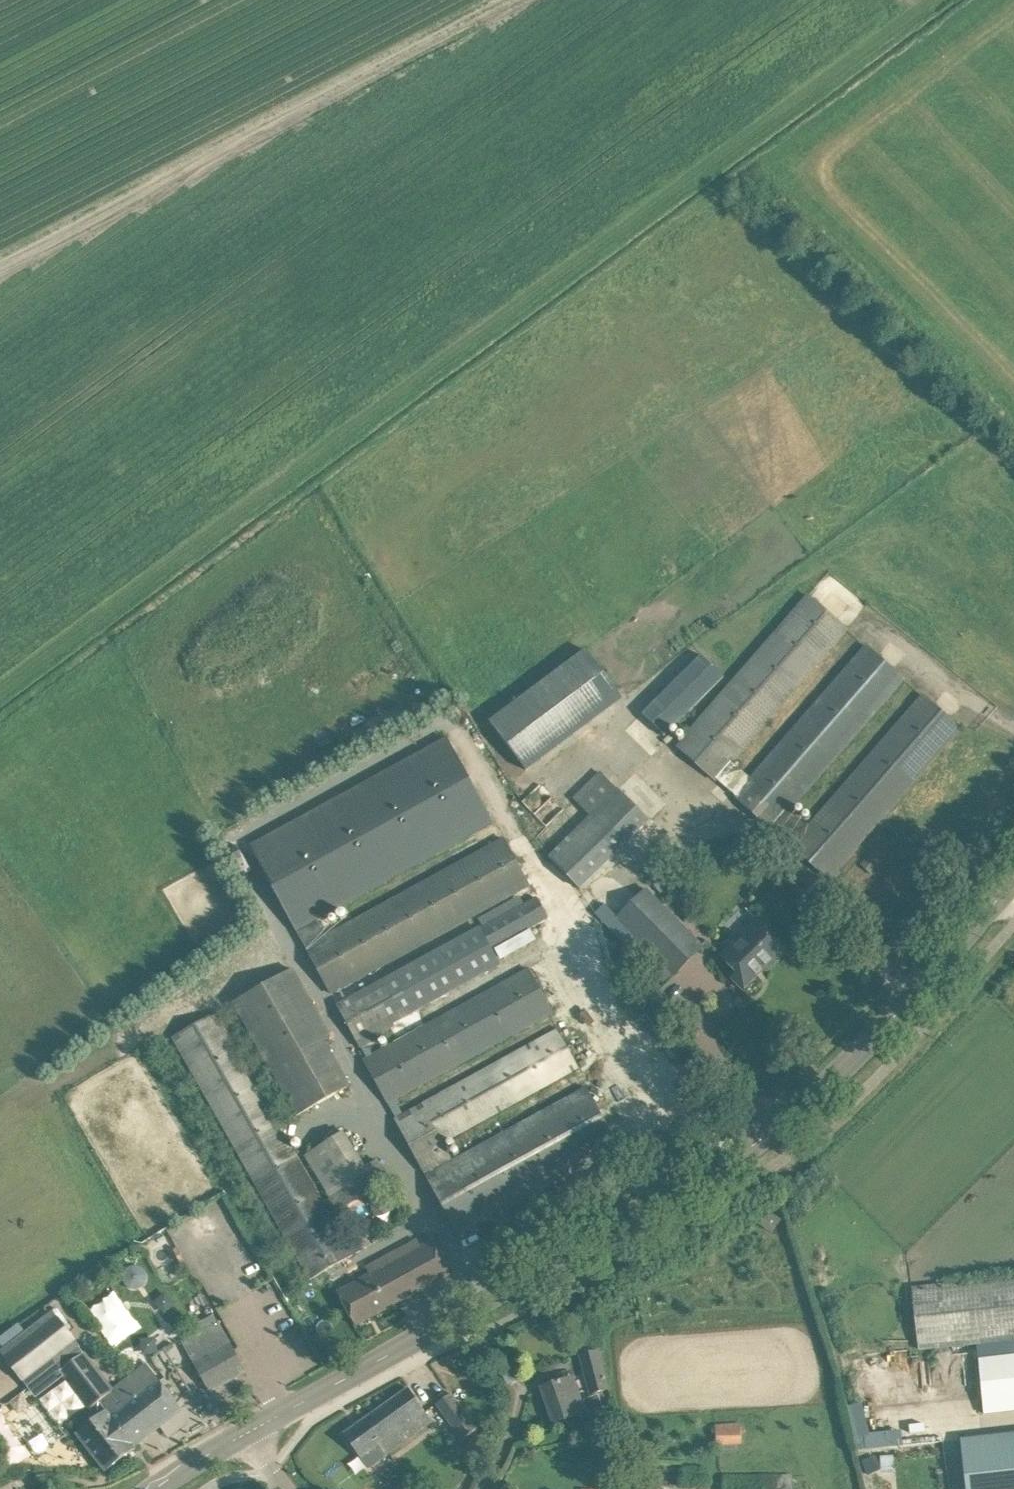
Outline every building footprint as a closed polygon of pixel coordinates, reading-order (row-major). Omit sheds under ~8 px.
[(733,796),(773,831),(775,829),(791,843),(789,845),(814,866),(830,879),(961,728),(921,694),(807,825),(791,811),(906,679),(865,644),(750,776),(735,762),(849,630),(808,594),(675,746),(717,782),(719,780),(735,794),(733,796)] [(623,698),(586,649),(489,721),(526,771),(623,698)] [(641,713),(664,736),(725,677),(702,654),(641,713)] [(494,823),(447,739),(251,846),(297,930),(494,823)] [(601,772),(572,800),(587,816),(548,854),(581,889),(650,823),(601,772)] [(331,995),(531,886),(504,837),(322,936),(304,946),(331,995)] [(664,984),(672,976),(674,978),(705,946),(646,888),(623,909),(610,896),(593,913),(664,984)] [(533,891),(478,921),(481,927),(338,1006),(361,1049),(375,1041),(374,1039),(396,1027),(394,1024),(501,965),(493,949),(548,919),(533,891)] [(788,950),(757,919),(720,955),(738,973),(733,978),(743,989),(766,967),(768,969),(788,950)] [(324,1038),(331,1034),(293,967),(232,1002),(296,1116),(351,1085),(324,1038)] [(528,967),(363,1058),(388,1105),(554,1013),(528,967)] [(216,1012),(172,1037),(310,1279),(354,1254),(216,1012)] [(397,1119),(460,1235),(619,1148),(609,1130),(587,1086),(450,1159),(441,1142),(580,1071),(559,1030),(397,1119)] [(351,1141),(358,1138),(351,1126),(304,1155),(338,1211),(390,1179),(378,1159),(366,1166),(351,1141)] [(386,1253),(388,1257),(373,1264),(376,1272),(338,1293),(356,1325),(451,1274),(433,1240),(421,1247),(415,1237),(386,1253)] [(912,1286),(918,1345),(919,1350),(1013,1340),(1013,1275),(912,1286)] [(114,1290),(86,1311),(115,1347),(142,1326),(114,1290)] [(6,1350),(3,1352),(34,1392),(60,1372),(59,1370),(84,1352),(53,1313),(27,1333),(6,1350)] [(184,1343),(212,1393),(247,1373),(237,1356),(219,1323),(184,1343)] [(606,1402),(614,1400),(601,1351),(582,1356),(592,1393),(602,1390),(606,1402)] [(84,1352),(59,1370),(60,1372),(90,1409),(99,1402),(106,1411),(77,1433),(106,1471),(136,1448),(135,1446),(182,1410),(170,1394),(147,1364),(113,1390),(84,1352)] [(979,1357),(984,1414),(1013,1411),(1013,1353),(979,1357)] [(573,1376),(542,1387),(554,1422),(585,1412),(580,1396),(573,1376)] [(377,1410),(344,1434),(350,1442),(361,1458),(380,1445),(387,1454),(401,1444),(433,1422),(409,1388),(377,1410)] [(476,1429),(452,1395),(438,1405),(462,1439),(476,1429)] [(900,1430),(867,1432),(864,1402),(850,1403),(854,1449),(901,1445),(900,1430)] [(187,1440),(214,1426),(209,1416),(182,1430),(187,1440)] [(718,1444),(743,1444),(743,1426),(718,1426),(718,1444)] [(961,1439),(967,1488),(1013,1488),(1013,1433),(961,1439)] [(894,1470),(893,1452),(862,1454),(863,1472),(894,1470)] [(727,1475),(727,1488),(795,1488),(794,1474),(727,1475)]
